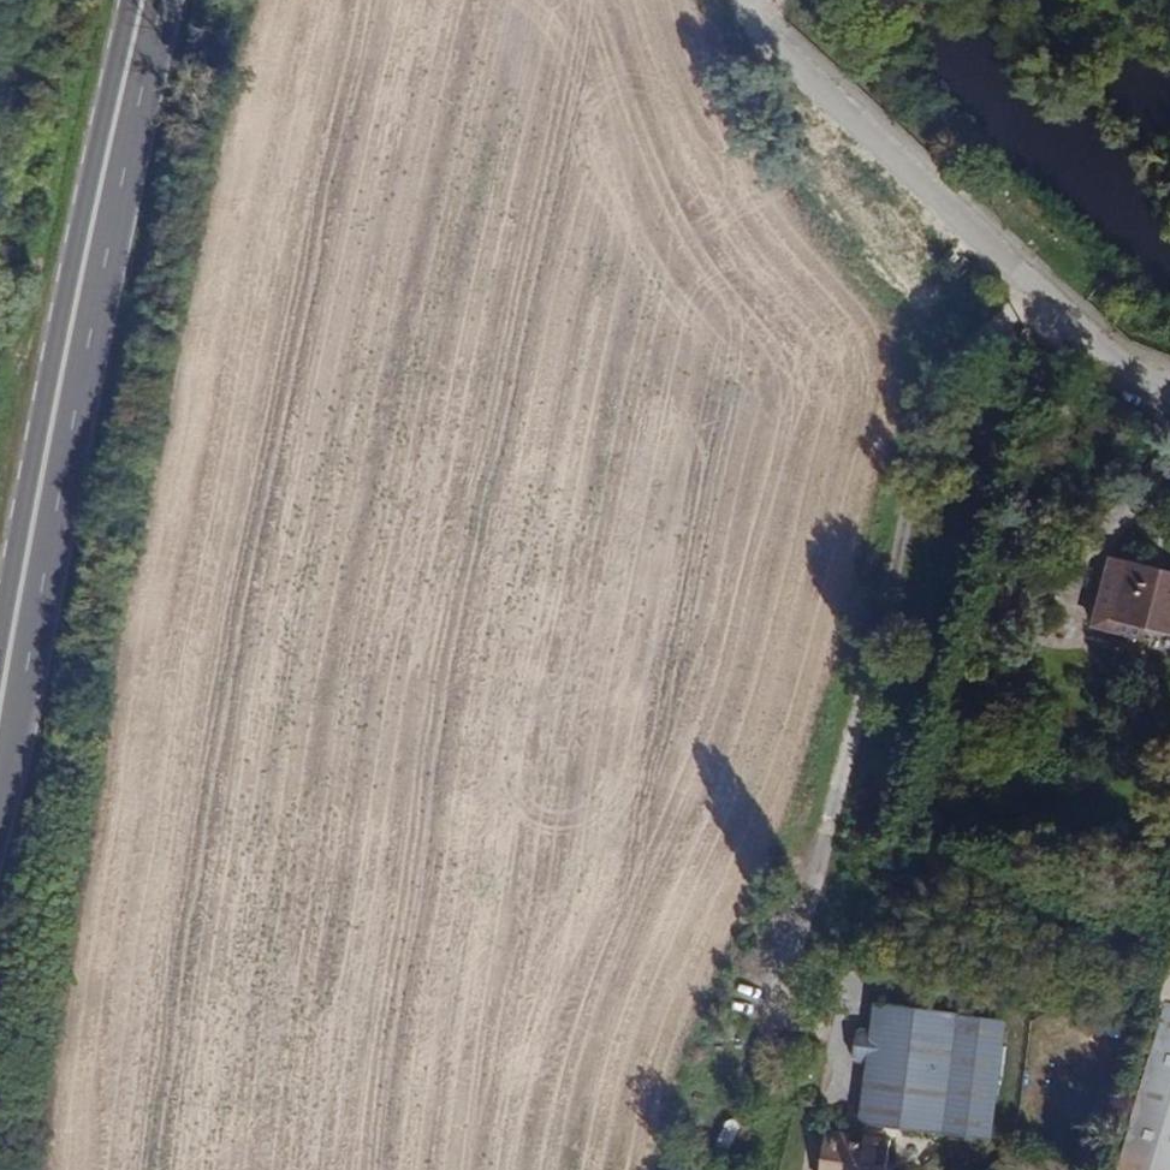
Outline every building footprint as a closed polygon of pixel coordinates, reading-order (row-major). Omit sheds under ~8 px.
[(1121,558),(1107,618),(1169,633),(1169,570),(1121,558)] [(992,1138),(1007,1018),(877,1003),(874,1027),(867,1027),(862,1033),(859,1055),(863,1062),(869,1063),(862,1122),(992,1138)] [(1167,1004),(1118,1169),(1169,1169),(1169,1005),(1167,1004)] [(892,1139),(865,1135),(864,1143),(850,1141),(851,1134),(826,1131),(821,1169),(888,1169),(892,1139)]
